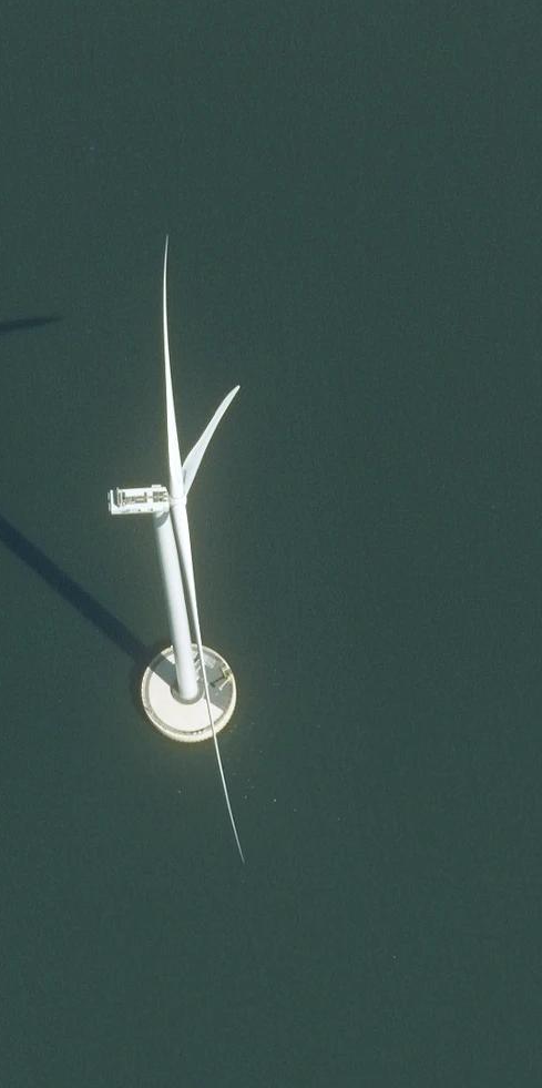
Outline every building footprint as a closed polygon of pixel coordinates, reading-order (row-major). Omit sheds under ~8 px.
[(192,705),(194,704),(195,703),(197,702),(198,700),(198,699),(199,697),(199,695),(199,694),(198,692),(198,690),(197,689),(195,688),(194,687),(192,686),(190,686),(189,686),(187,686),(185,687),(184,688),(182,689),(181,690),(181,692),(180,694),(180,695),(180,697),(181,699),(181,700),(182,702),(184,703),(185,704),(187,705),(189,705),(190,705),(192,705)]
